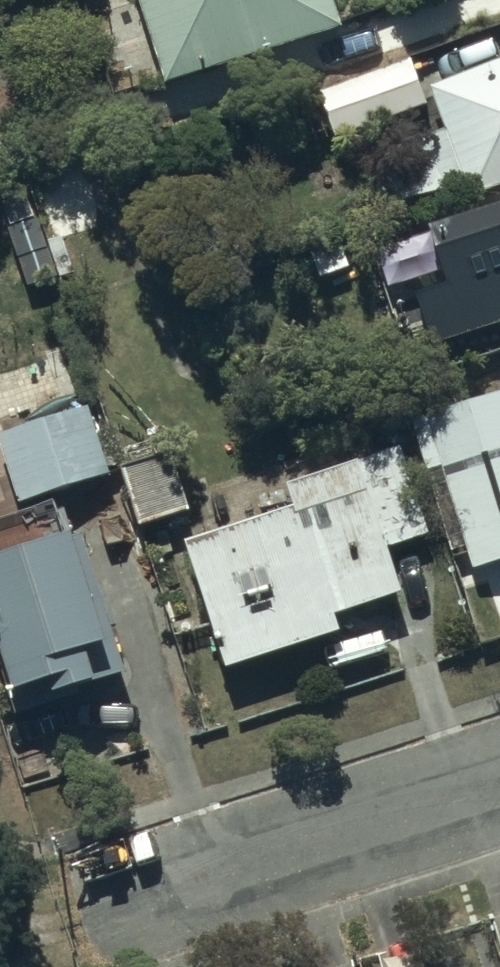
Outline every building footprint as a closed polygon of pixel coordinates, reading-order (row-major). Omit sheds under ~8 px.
[(171,89),(347,32),(336,0),(142,0),(171,89)] [(409,61),(314,96),(332,145),(427,110),(409,61)] [(472,201),(499,190),(499,66),(430,93),(445,131),(368,161),(390,216),(466,187),(472,201)] [(436,354),(499,334),(499,223),(438,242),(454,293),(420,304),(436,354)] [(475,574),(499,566),(499,398),(415,424),(431,476),(445,472),(475,574)] [(15,509),(121,476),(100,408),(0,439),(0,462),(15,509)] [(341,623),(408,602),(393,554),(425,544),(438,540),(411,451),(289,489),(297,514),(190,547),(230,676),(346,640),(341,623)] [(171,460),(130,472),(148,531),(189,519),(171,460)] [(10,721),(131,683),(86,541),(0,568),(0,690),(10,721)]
